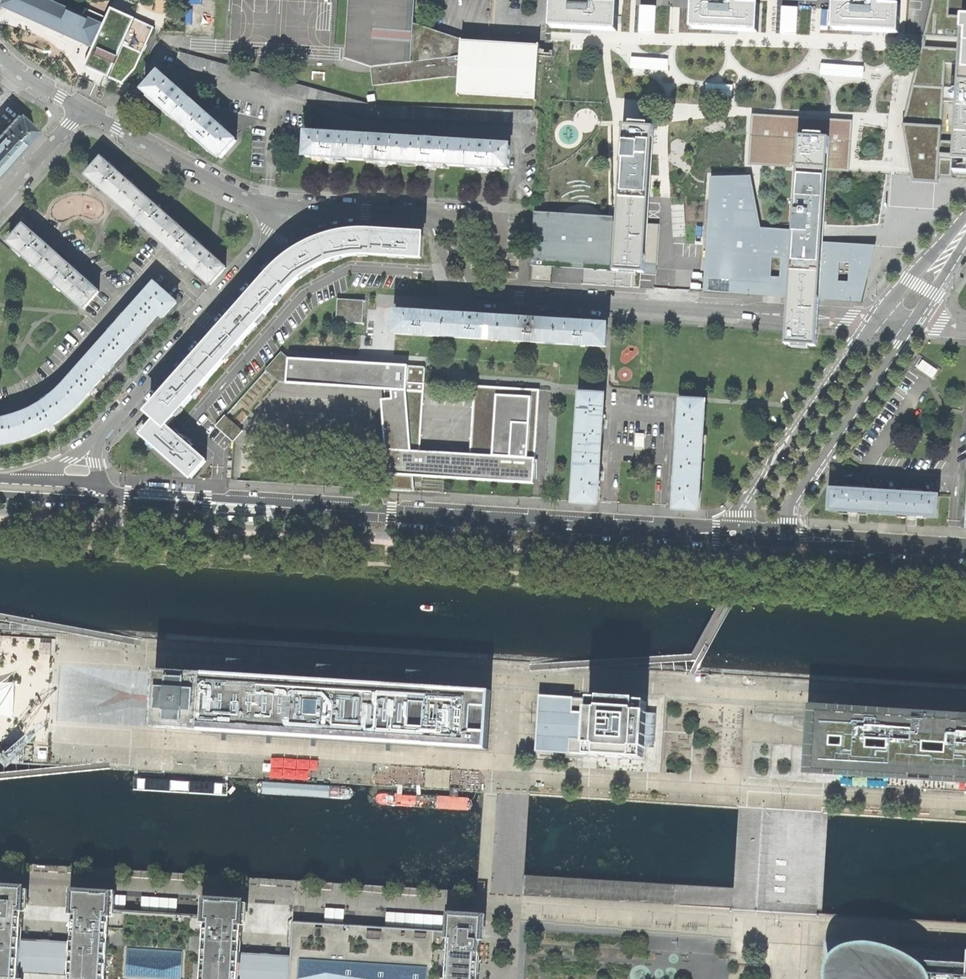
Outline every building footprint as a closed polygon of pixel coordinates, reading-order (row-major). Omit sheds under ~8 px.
[(2,6),(83,42),(81,46),(86,49),(134,71),(144,51),(127,43),(104,32),(99,30),(100,25),(46,0),(5,0),(2,6)] [(171,10),(174,1),(172,0),(164,0),(161,6),(171,10)] [(373,87),(444,79),(454,85),(456,50),(435,38),(413,27),(414,0),(348,0),(345,60),(370,69),(373,87)] [(550,30),(577,31),(577,35),(583,35),(590,35),(590,32),(616,33),(617,7),(598,6),(598,0),(573,0),(572,5),(551,4),(550,30)] [(692,30),(720,31),(720,36),(726,36),(732,36),(732,31),(758,32),(759,8),(740,7),(740,0),(713,0),(713,6),(693,5),(692,30)] [(833,30),(860,32),(859,35),(866,35),(872,36),(873,32),(899,34),(900,9),(880,8),(880,0),(855,0),(855,7),(835,5),(833,30)] [(962,17),(963,0),(941,0),(934,36),(961,38),(962,17)] [(88,9),(85,15),(100,20),(102,15),(88,9)] [(111,15),(104,32),(127,43),(134,25),(111,15)] [(954,162),(965,162),(965,17),(962,17),(961,38),(961,41),(960,49),(957,103),(954,162)] [(484,46),(456,50),(454,85),(457,95),(535,100),(536,59),(549,60),(549,54),(537,53),(537,49),(484,46)] [(953,178),(960,49),(921,47),(902,125),(910,169),(911,175),(912,183),(939,185),(939,176),(946,177),(953,178)] [(178,52),(174,65),(371,118),(530,124),(530,112),(374,107),(178,52)] [(159,74),(145,90),(158,102),(156,104),(164,112),(166,110),(182,124),(197,108),(182,94),(183,93),(180,90),(176,87),(175,88),(159,74)] [(212,122),(197,108),(182,124),(198,138),(196,140),(204,148),(206,146),(220,159),(235,142),(220,128),(221,127),(217,123),(214,120),(212,122)] [(828,134),(826,167),(848,167),(848,164),(848,160),(850,118),(751,112),(748,161),(792,164),(794,133),(828,134)] [(17,116),(0,134),(0,166),(2,167),(14,154),(35,131),(17,116)] [(652,163),(655,125),(625,124),(621,194),(616,264),(616,274),(646,277),(646,267),(647,263),(649,223),(650,199),(651,194),(652,163)] [(826,167),(828,134),(794,133),(792,164),(781,336),(787,337),(787,347),(817,348),(817,342),(822,232),(823,227),(825,171),(825,169),(826,167)] [(328,136),(307,135),(306,156),(324,158),(324,161),(329,161),(335,161),(336,159),(357,160),(358,138),(337,137),(338,135),(328,134),(328,136)] [(378,139),(358,138),(357,160),(379,161),(378,164),(383,164),(389,165),(389,162),(406,163),(407,142),(388,140),(388,138),(378,137),(378,139)] [(428,143),(407,142),(406,163),(424,164),(424,167),(430,167),(435,168),(436,165),(456,167),(458,145),(438,144),(438,142),(428,141),(428,143)] [(478,146),(458,145),(456,167),(478,168),(478,171),(483,171),(489,171),(489,169),(507,170),(508,148),(488,147),(488,145),(478,144),(478,146)] [(101,159),(87,175),(124,209),(138,192),(124,179),(125,177),(121,174),(117,171),(116,172),(101,159)] [(760,228),(750,174),(743,174),(710,175),(708,219),(706,237),(704,270),(702,290),(862,301),(875,245),(788,239),(789,230),(760,228)] [(159,210),(138,192),(124,209),(172,252),(187,235),(166,216),(167,215),(163,211),(160,209),(159,210)] [(655,263),(657,223),(649,223),(640,222),(616,222),(611,221),(611,217),(537,212),(533,256),(554,258),(655,263)] [(9,242),(46,275),(60,259),(45,245),(46,244),(43,241),(40,238),(39,239),(23,226),(9,242)] [(332,237),(320,241),(328,261),(335,258),(337,259),(350,256),(361,255),(363,254),(372,254),(372,233),(361,233),(350,233),(349,230),(346,230),(342,230),(343,235),(332,237)] [(394,234),(372,233),(372,254),(420,258),(421,236),(401,235),(401,231),(397,231),(394,231),(394,234)] [(202,248),(187,235),(172,252),(210,285),(225,268),(209,255),(210,253),(207,251),(203,247),(202,248)] [(281,265),(270,276),(285,289),(290,285),(300,276),(314,267),(328,261),(320,241),(308,246),(296,253),(293,250),(291,252),(288,254),(291,259),(281,265)] [(554,258),(533,256),(531,281),(552,283),(554,263),(554,258)] [(46,275),(82,308),(97,291),(82,278),(83,277),(79,273),(77,271),(75,272),(60,259),(46,275)] [(249,298),(233,316),(250,329),(258,320),(260,320),(277,300),(277,298),(285,289),(270,276),(254,292),(252,291),(250,294),(247,296),(249,298)] [(175,303),(154,284),(149,290),(147,291),(126,314),(126,316),(121,321),(142,339),(148,331),(146,329),(153,321),(159,314),(163,317),(175,303)] [(335,301),(334,321),(332,323),(333,324),(336,322),(359,323),(361,325),(363,324),(361,322),(362,303),(363,301),(362,299),(360,301),(337,300),(335,298),(334,299),(335,301)] [(394,313),(393,334),(442,337),(443,316),(427,315),(426,313),(420,313),(413,312),(412,314),(394,313)] [(464,317),(443,316),(442,337),(498,340),(500,319),(479,318),(478,316),(471,316),(465,315),(464,317)] [(210,343),(188,367),(204,381),(250,329),(233,316),(215,336),(212,334),(209,338),(207,340),(210,343)] [(520,321),(500,319),(498,340),(554,344),(556,324),(534,323),(534,319),(528,319),(521,319),(520,321)] [(135,346),(142,339),(121,321),(117,326),(115,327),(95,349),(94,351),(89,357),(109,375),(116,368),(113,365),(124,354),(132,344),(135,346)] [(573,325),(556,324),(554,344),(604,347),(605,327),(587,326),(587,324),(579,324),(575,324),(574,323),(573,325)] [(103,382),(109,375),(89,357),(85,362),(83,362),(62,387),(62,388),(57,392),(72,409),(82,400),(87,394),(90,391),(100,380),(103,382)] [(294,357),(292,382),(359,387),(396,388),(411,389),(412,371),(412,365),(294,357)] [(148,412),(149,413),(164,426),(192,395),(204,381),(188,367),(172,385),(170,383),(167,386),(165,389),(167,391),(148,412)] [(412,371),(411,389),(396,388),(397,398),(386,399),(398,476),(409,477),(414,477),(421,477),(422,473),(533,482),(535,456),(473,452),(423,449),(427,382),(427,372),(412,371)] [(477,387),(473,452),(535,456),(538,389),(477,387)] [(62,418),(72,409),(57,392),(37,406),(15,417),(21,439),(35,433),(49,426),(62,418)] [(576,438),(576,449),(597,450),(599,429),(601,429),(602,424),(602,420),(599,420),(601,397),(579,396),(577,433),(576,438)] [(679,434),(677,456),(698,457),(701,404),(681,403),(680,425),(676,425),(676,429),(675,434),(679,434)] [(162,454),(190,477),(204,461),(185,444),(189,440),(182,435),(179,439),(164,426),(149,413),(134,429),(162,454)] [(227,415),(217,426),(235,441),(244,430),(227,415)] [(21,439),(15,417),(9,418),(6,418),(0,419),(0,444),(5,443),(21,439)] [(576,449),(573,502),(594,503),(595,481),(598,481),(598,476),(599,472),(596,471),(597,450),(576,449)] [(695,507),(698,457),(677,456),(676,477),(674,477),(673,482),(673,486),(676,486),(674,509),(695,510),(695,507)] [(828,491),(827,512),(854,514),(877,515),(878,494),(857,492),(856,491),(852,491),(851,492),(828,491)] [(909,495),(878,494),(877,515),(910,517),(935,519),(936,498),(915,496),(913,495),(910,495),(909,495)] [(230,671),(241,672),(241,676),(247,676),(247,672),(255,672),(256,663),(231,662),(230,671)] [(321,676),(332,677),(332,681),(337,682),(338,677),(346,678),(347,669),(321,667),(321,676)] [(160,671),(158,671),(157,674),(158,674),(157,689),(156,689),(156,691),(157,691),(156,699),(156,704),(156,708),(155,708),(155,711),(156,711),(155,725),(154,725),(154,729),(203,731),(426,745),(487,749),(491,691),(464,689),(429,687),(427,687),(422,687),(337,682),(332,681),(247,676),(241,676),(207,674),(160,671)] [(411,682),(422,682),(422,687),(427,687),(428,683),(436,683),(437,674),(411,672),(411,682)] [(572,697),(539,695),(535,750),(542,750),(568,752),(569,737),(575,737),(574,743),(586,744),(588,714),(570,712),(572,697)] [(632,757),(642,757),(642,747),(644,712),(645,702),(635,701),(599,699),(589,698),(588,708),(588,714),(586,744),(586,754),(596,754),(632,757)] [(808,708),(804,771),(965,781),(965,719),(808,708)] [(146,787),(147,789),(149,790),(151,790),(154,791),(218,795),(225,793),(228,789),(225,785),(220,782),(164,778),(154,778),(152,778),(150,778),(148,778),(146,780),(145,784),(146,787)] [(258,792),(259,793),(261,794),(263,794),(266,795),(345,800),(349,800),(352,798),(353,794),(352,790),(349,788),(347,787),(276,783),(266,782),(264,782),(262,782),(260,782),(258,784),(257,788),(258,792)] [(377,802),(378,804),(380,805),(382,805),(385,805),(463,810),(467,810),(470,809),(472,805),(471,800),(469,799),(465,798),(395,793),(385,792),(383,792),(381,793),(379,793),(377,794),(376,798),(377,802)] [(20,969),(20,968),(18,968),(19,956),(20,944),(22,944),(22,943),(23,928),(24,919),(25,895),(25,889),(0,888),(0,978),(20,978),(20,969)] [(238,969),(239,957),(241,957),(242,944),(244,913),(244,903),(207,900),(206,915),(184,914),(130,911),(115,910),(112,910),(113,895),(75,892),(74,904),(73,921),(73,931),(72,946),(72,947),(74,948),(73,959),(72,970),(70,970),(70,971),(69,978),(237,978),(238,969)] [(143,911),(179,910),(178,897),(143,898),(143,911)] [(479,973),(480,954),(481,935),(482,917),(473,917),(445,915),(444,930),(305,921),(293,921),(292,937),(291,960),(291,961),(292,961),(292,973),(291,978),(478,978),(479,973)] [(953,962),(922,960),(908,953),(891,947),(877,942),(869,942),(855,944),(843,948),(831,960),(829,977),(830,978),(965,978),(965,963),(953,962)] [(20,969),(70,971),(70,970),(72,970),(73,959),(74,948),(72,947),(72,946),(22,943),(22,944),(20,944),(19,956),(18,968),(20,968),(20,969)] [(292,973),(292,961),(291,961),(291,960),(241,957),(239,957),(238,969),(237,978),(291,978),(292,973)]
